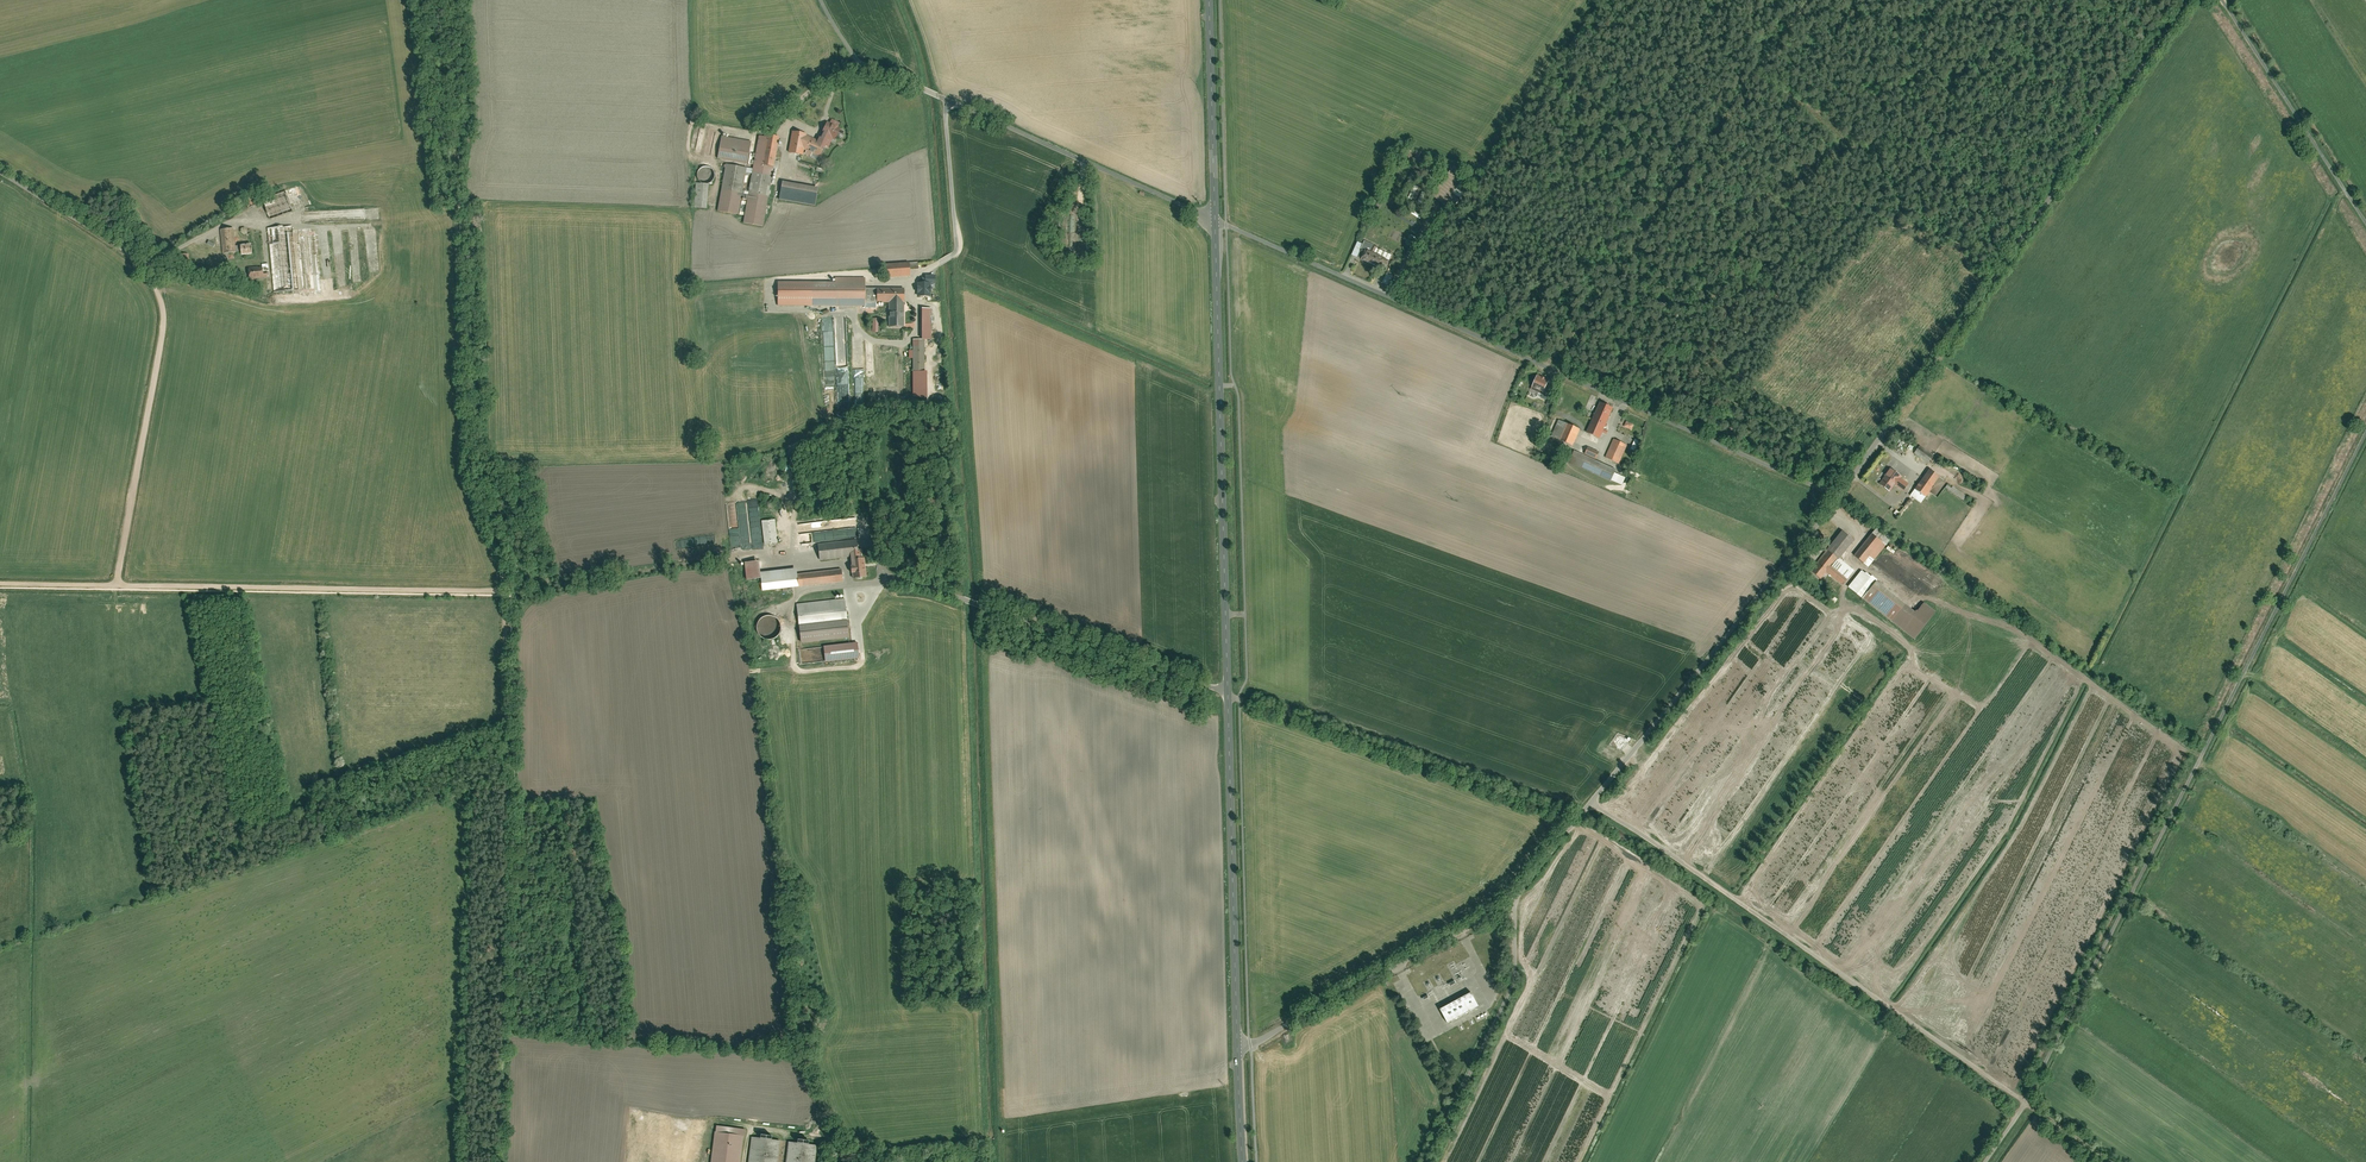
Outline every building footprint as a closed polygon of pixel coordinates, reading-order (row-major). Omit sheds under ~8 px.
[(824,132),(822,137),(828,139),(826,145),(829,147),(833,138),(836,140),(842,127),(839,126),(841,122),(832,118),(830,122),(828,121),(823,131),(824,132)] [(808,133),(793,130),(789,152),(804,155),(805,151),(820,158),(826,145),(828,139),(822,137),(821,136),(819,139),(808,134),(808,133)] [(768,136),(760,134),(756,153),(750,152),(753,141),(722,135),(718,158),(748,164),(748,167),(727,163),(718,211),(739,214),(747,171),(754,173),(745,222),(764,225),(774,167),(779,168),(781,161),(776,161),(778,146),(785,148),(787,138),(768,134),(768,136)] [(1421,153),(1414,150),(1412,153),(1416,155),(1414,160),(1420,162),(1422,158),(1420,157),(1421,153)] [(713,168),(710,166),(708,166),(705,166),(702,167),(700,169),(699,172),(698,175),(699,177),(701,180),(703,181),(705,182),(708,182),(710,181),(713,180),(714,178),(715,175),(715,173),(714,170),(713,168)] [(1474,180),(1454,167),(1450,172),(1444,167),(1438,175),(1445,180),(1432,198),(1444,206),(1439,213),(1447,219),(1474,180)] [(819,187),(783,180),(780,199),(816,206),(819,187)] [(710,183),(696,182),(694,207),(708,208),(710,183)] [(289,201),(265,208),(268,219),(293,212),(291,206),(303,203),(298,186),(286,190),(289,201)] [(1418,188),(1415,186),(1409,199),(1412,201),(1413,199),(1416,201),(1419,194),(1416,192),(1418,188)] [(291,293),(321,291),(315,229),(292,231),(292,226),(267,228),(273,292),(291,290),(291,293)] [(235,253),(234,228),(220,228),(222,253),(235,253)] [(1377,248),(1364,242),(1363,246),(1357,259),(1361,261),(1360,262),(1381,271),(1384,264),(1387,266),(1391,257),(1376,250),(1377,248)] [(1351,256),(1357,259),(1363,246),(1357,243),(1351,256)] [(250,244),(239,244),(240,255),(251,254),(250,244)] [(180,254),(180,267),(189,266),(189,253),(180,254)] [(908,257),(881,259),(881,264),(882,273),(909,271),(908,257)] [(250,278),(268,277),(267,271),(263,272),(262,268),(254,269),(254,268),(249,268),(250,278)] [(902,282),(864,283),(864,272),(833,272),(834,301),(864,301),(864,298),(887,297),(887,322),(903,322),(902,282)] [(929,274),(916,274),(916,293),(930,293),(929,274)] [(1393,277),(1387,274),(1382,284),(1388,287),(1393,277)] [(930,303),(911,303),(912,366),(924,366),(924,334),(930,334),(930,303)] [(1532,387),(1544,392),(1549,381),(1537,376),(1532,387)] [(1597,399),(1592,411),(1595,412),(1600,401),(1597,399)] [(1603,405),(1591,432),(1602,438),(1614,410),(1603,405)] [(1574,448),(1582,430),(1562,422),(1555,441),(1574,448)] [(1634,426),(1627,422),(1624,428),(1632,431),(1634,426)] [(1617,441),(1610,457),(1622,462),(1629,446),(1617,441)] [(1933,455),(1919,446),(1913,454),(1927,464),(1933,455)] [(1577,455),(1573,464),(1613,481),(1617,472),(1577,455)] [(1890,468),(1878,485),(1889,493),(1894,486),(1904,493),(1909,485),(1900,478),(1901,477),(1890,468)] [(1940,477),(1929,470),(1914,491),(1925,498),(1940,477)] [(738,528),(737,515),(733,516),(733,519),(732,519),(732,521),(729,521),(730,529),(738,528)] [(779,543),(776,519),(762,521),(765,544),(779,543)] [(1842,585),(1853,572),(1839,560),(1854,542),(1842,532),(1810,572),(1820,580),(1826,572),(1842,585)] [(1885,547),(1870,535),(1853,556),(1868,568),(1885,547)] [(858,557),(858,556),(860,556),(858,538),(819,543),(821,560),(852,557),(854,578),(868,577),(867,556),(858,557)] [(746,580),(762,578),(761,572),(760,560),(744,562),(746,580)] [(800,586),(843,581),(842,568),(799,574),(798,567),(761,572),(762,578),(763,591),(800,586)] [(1876,583),(1878,581),(1872,576),(1871,577),(1865,573),(1862,571),(1848,588),(1863,600),(1876,583)] [(1937,613),(1923,603),(1915,613),(1876,583),(1863,600),(1915,641),(1937,613)] [(1830,595),(1826,601),(1834,605),(1838,599),(1830,595)] [(845,598),(798,604),(802,643),(850,637),(845,598)] [(775,617),(771,616),(768,616),(764,617),(762,619),(760,622),(759,626),(759,630),(760,633),(762,636),(766,638),(770,639),(774,638),(777,636),(780,633),(782,630),(782,626),(780,622),(778,619),(775,617)] [(858,641),(824,646),(826,662),(860,658),(858,641)] [(1440,1012),(1446,1024),(1477,1007),(1470,995),(1440,1012)] [(716,1124),(711,1161),(742,1161),(746,1128),(716,1124)] [(749,1161),(779,1161),(782,1139),(753,1135),(749,1161)] [(819,1144),(790,1140),(787,1161),(817,1161),(819,1144)]
